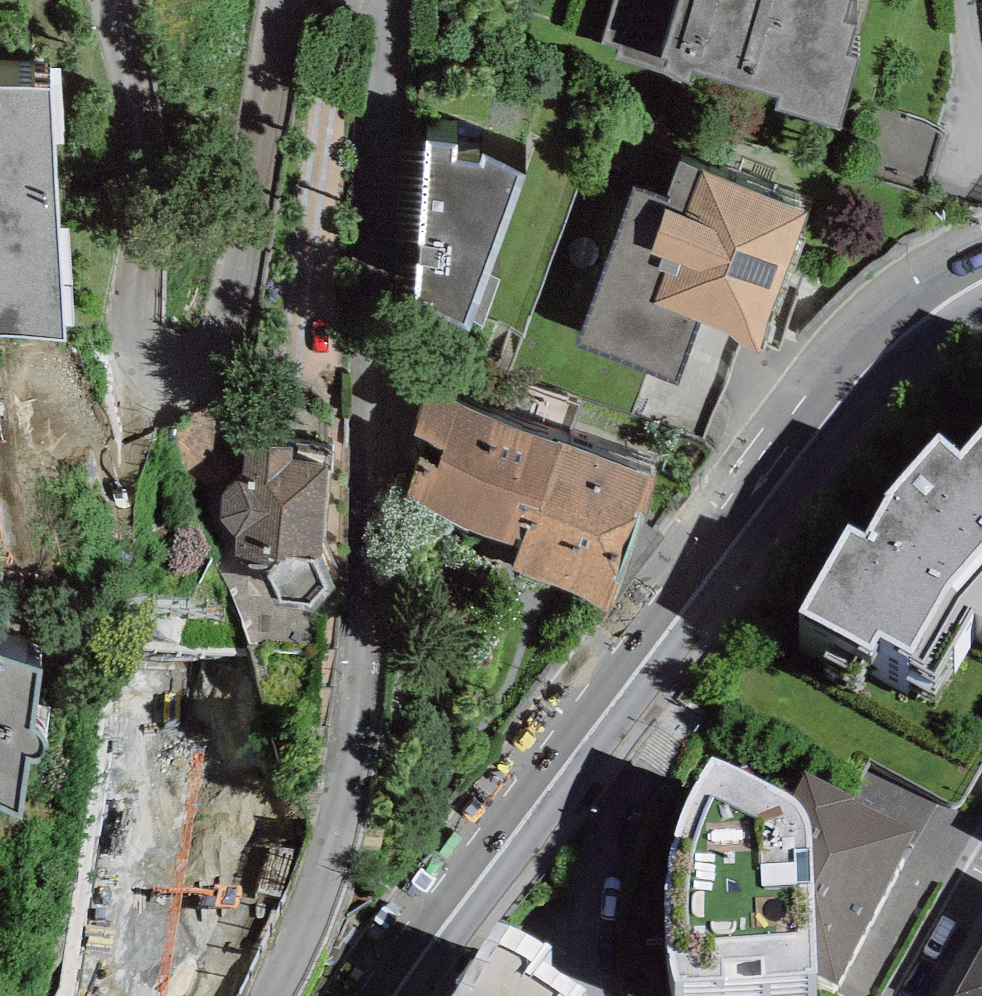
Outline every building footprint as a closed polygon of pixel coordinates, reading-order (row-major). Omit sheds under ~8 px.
[(599,44),(625,51),(623,61),(690,80),(694,67),(779,92),(775,105),(839,123),(859,55),(848,51),(857,20),(844,17),(849,0),(612,0),(599,44)] [(0,85),(0,331),(65,334),(49,83),(0,85)] [(456,140),(425,139),(425,143),(416,299),(467,325),(524,171),(502,164),(484,151),(478,161),(455,157),(456,140)] [(807,208),(677,162),(663,201),(635,190),(579,347),(719,397),(740,337),(759,344),(807,208)] [(561,440),(426,386),(406,451),(418,457),(406,497),(513,541),(520,521),(533,522),(561,440)] [(653,474),(561,440),(533,522),(520,521),(513,541),(518,544),(509,563),(611,603),(653,474)] [(292,448),(234,443),(219,592),(272,724),(312,725),(326,587),(318,555),(326,464),(291,458),(292,448)] [(959,531),(939,513),(884,574),(865,610),(849,601),(796,689),(872,730),(880,719),(913,735),(916,729),(923,733),(925,729),(936,736),(971,668),(981,675),(981,505),(959,531)] [(0,656),(0,801),(21,805),(28,757),(34,756),(43,753),(46,748),(47,738),(44,732),(35,729),(39,666),(0,656)] [(713,833),(700,848),(686,875),(675,900),(670,928),(666,965),(666,987),(666,995),(856,995),(868,983),(915,892),(807,830),(783,871),(713,833)] [(956,995),(981,995),(981,949),(956,995)] [(475,995),(546,995),(547,993),(497,961),(475,995)]
